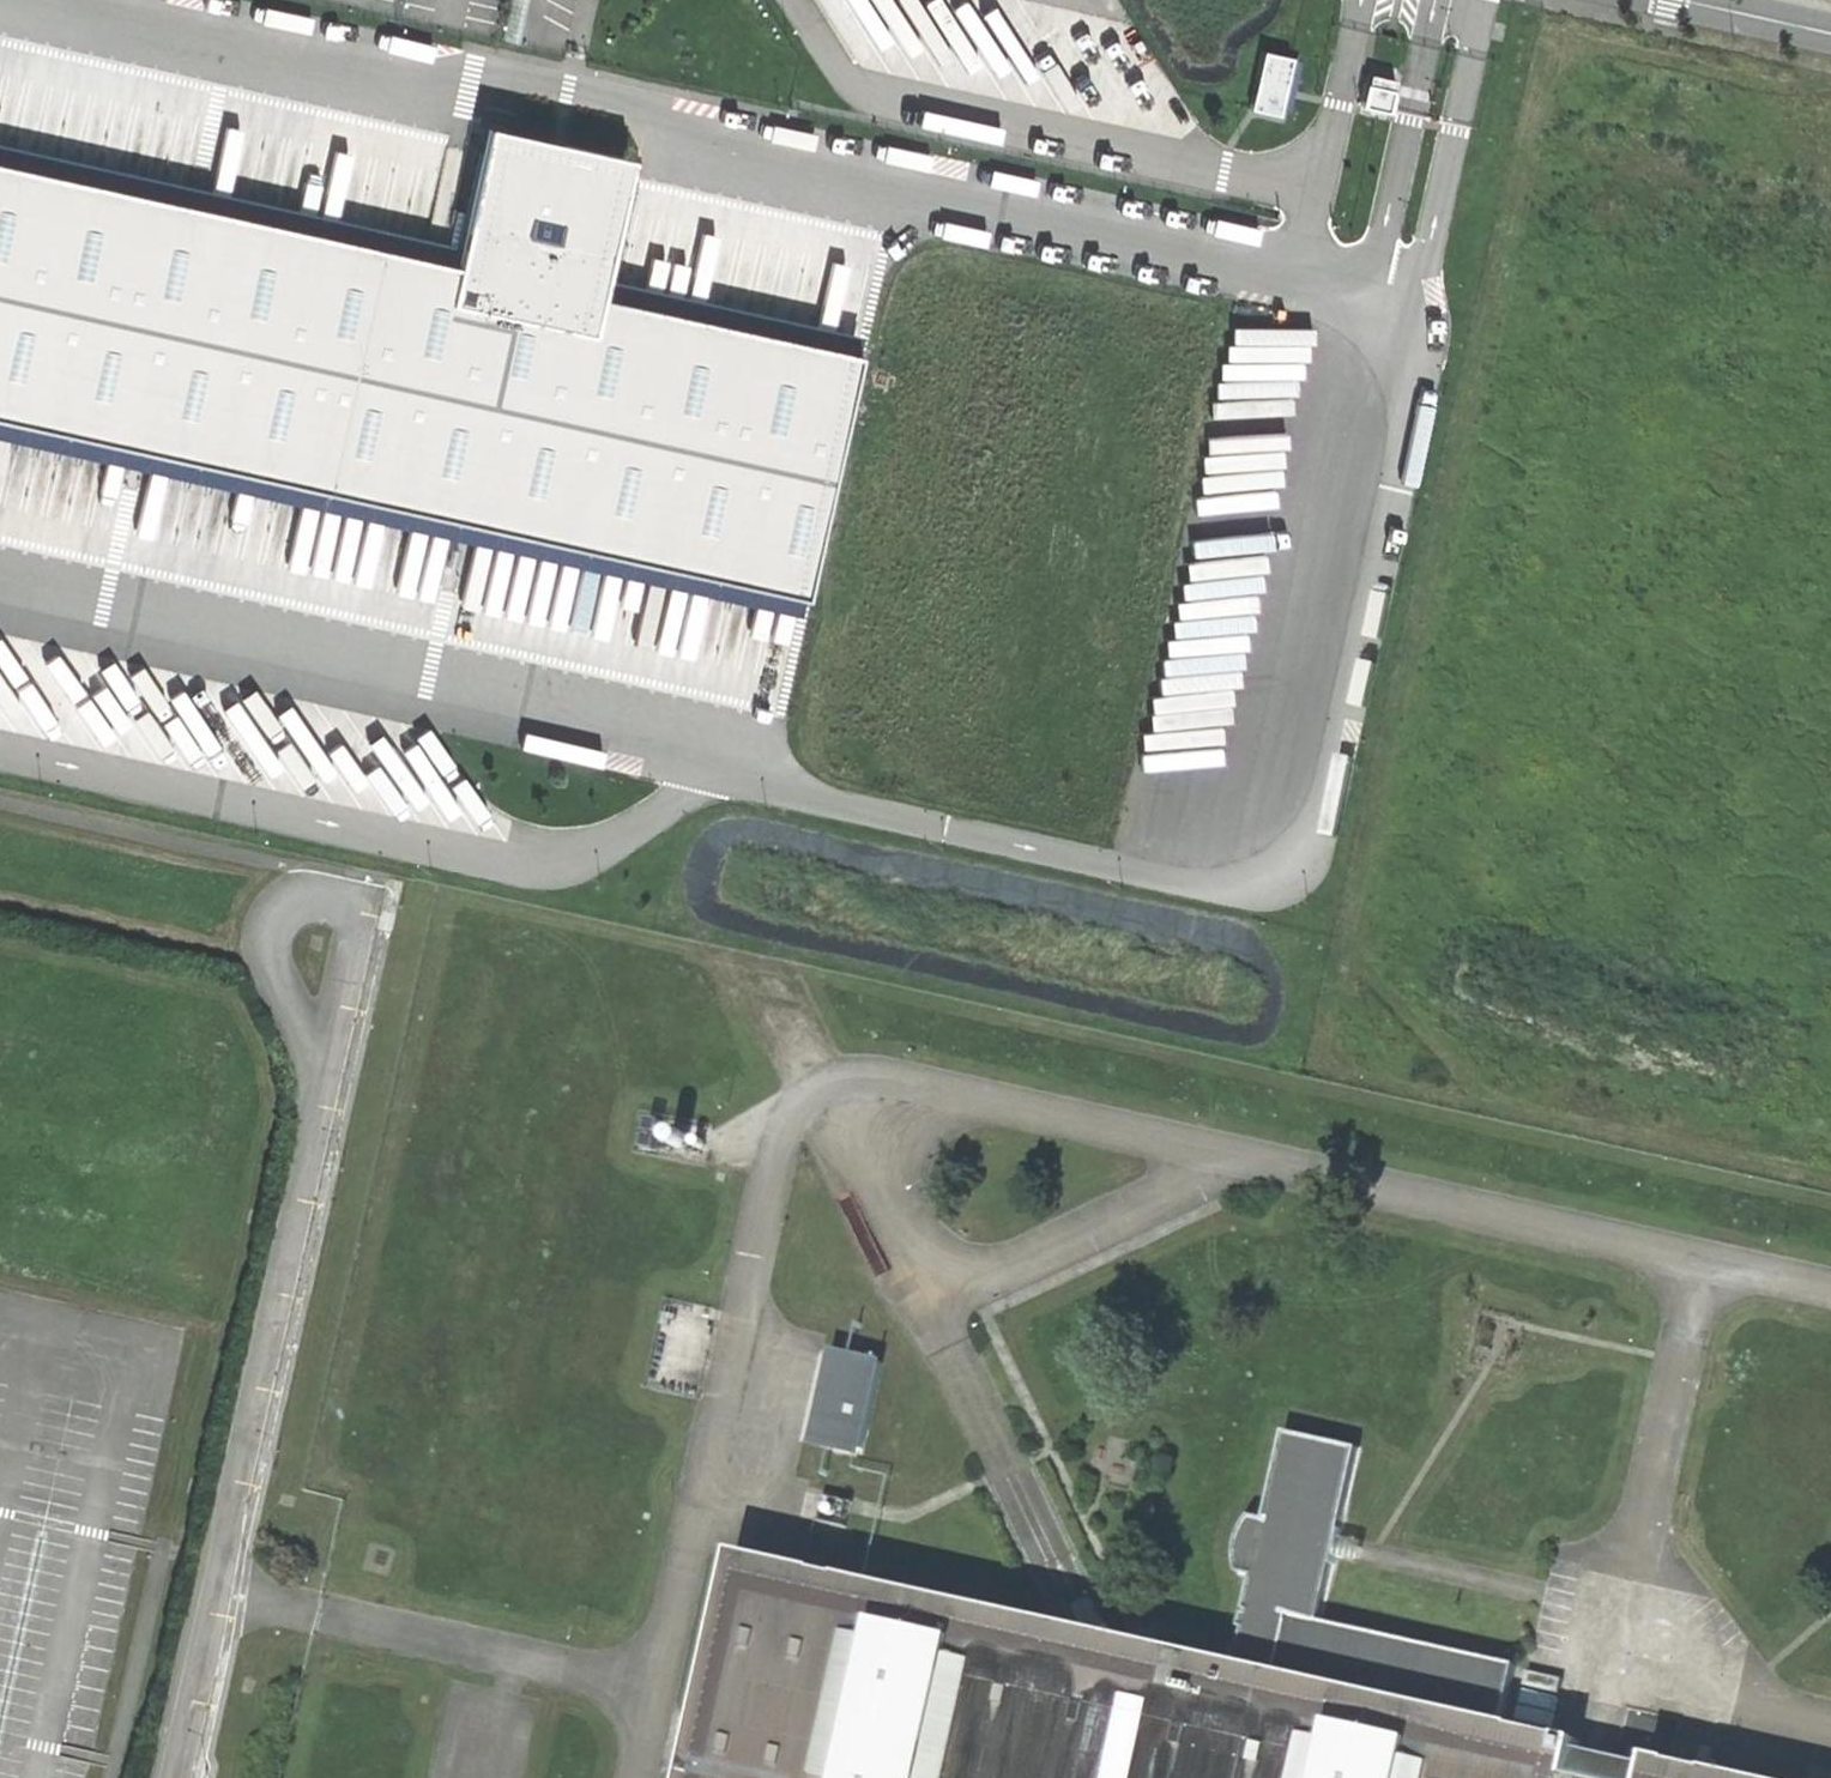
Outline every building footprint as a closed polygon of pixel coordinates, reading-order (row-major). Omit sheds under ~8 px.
[(1264,47),(1251,105),(1281,111),(1294,53),(1264,47)] [(798,615),(860,335),(602,277),(628,156),(553,139),(484,124),(464,211),(452,209),(444,242),(0,143),(0,437),(798,615)] [(866,1452),(888,1354),(836,1343),(815,1441),(866,1452)] [(799,1434),(813,1438),(824,1396),(810,1393),(799,1434)] [(1512,1710),(1528,1646),(1476,1635),(1464,1618),(1444,1628),(1330,1605),(1346,1534),(1355,1534),(1358,1517),(1351,1515),(1367,1430),(1301,1418),(1282,1507),(1270,1504),(1254,1529),(1255,1561),(1268,1566),(1261,1590),(1269,1590),(1264,1614),(1256,1611),(1249,1639),(1257,1642),(1254,1654),(1126,1626),(1106,1583),(1086,1591),(1100,1620),(1093,1619),(1078,1586),(1058,1593),(1067,1612),(745,1541),(689,1777),(1814,1777),(1512,1710)]
